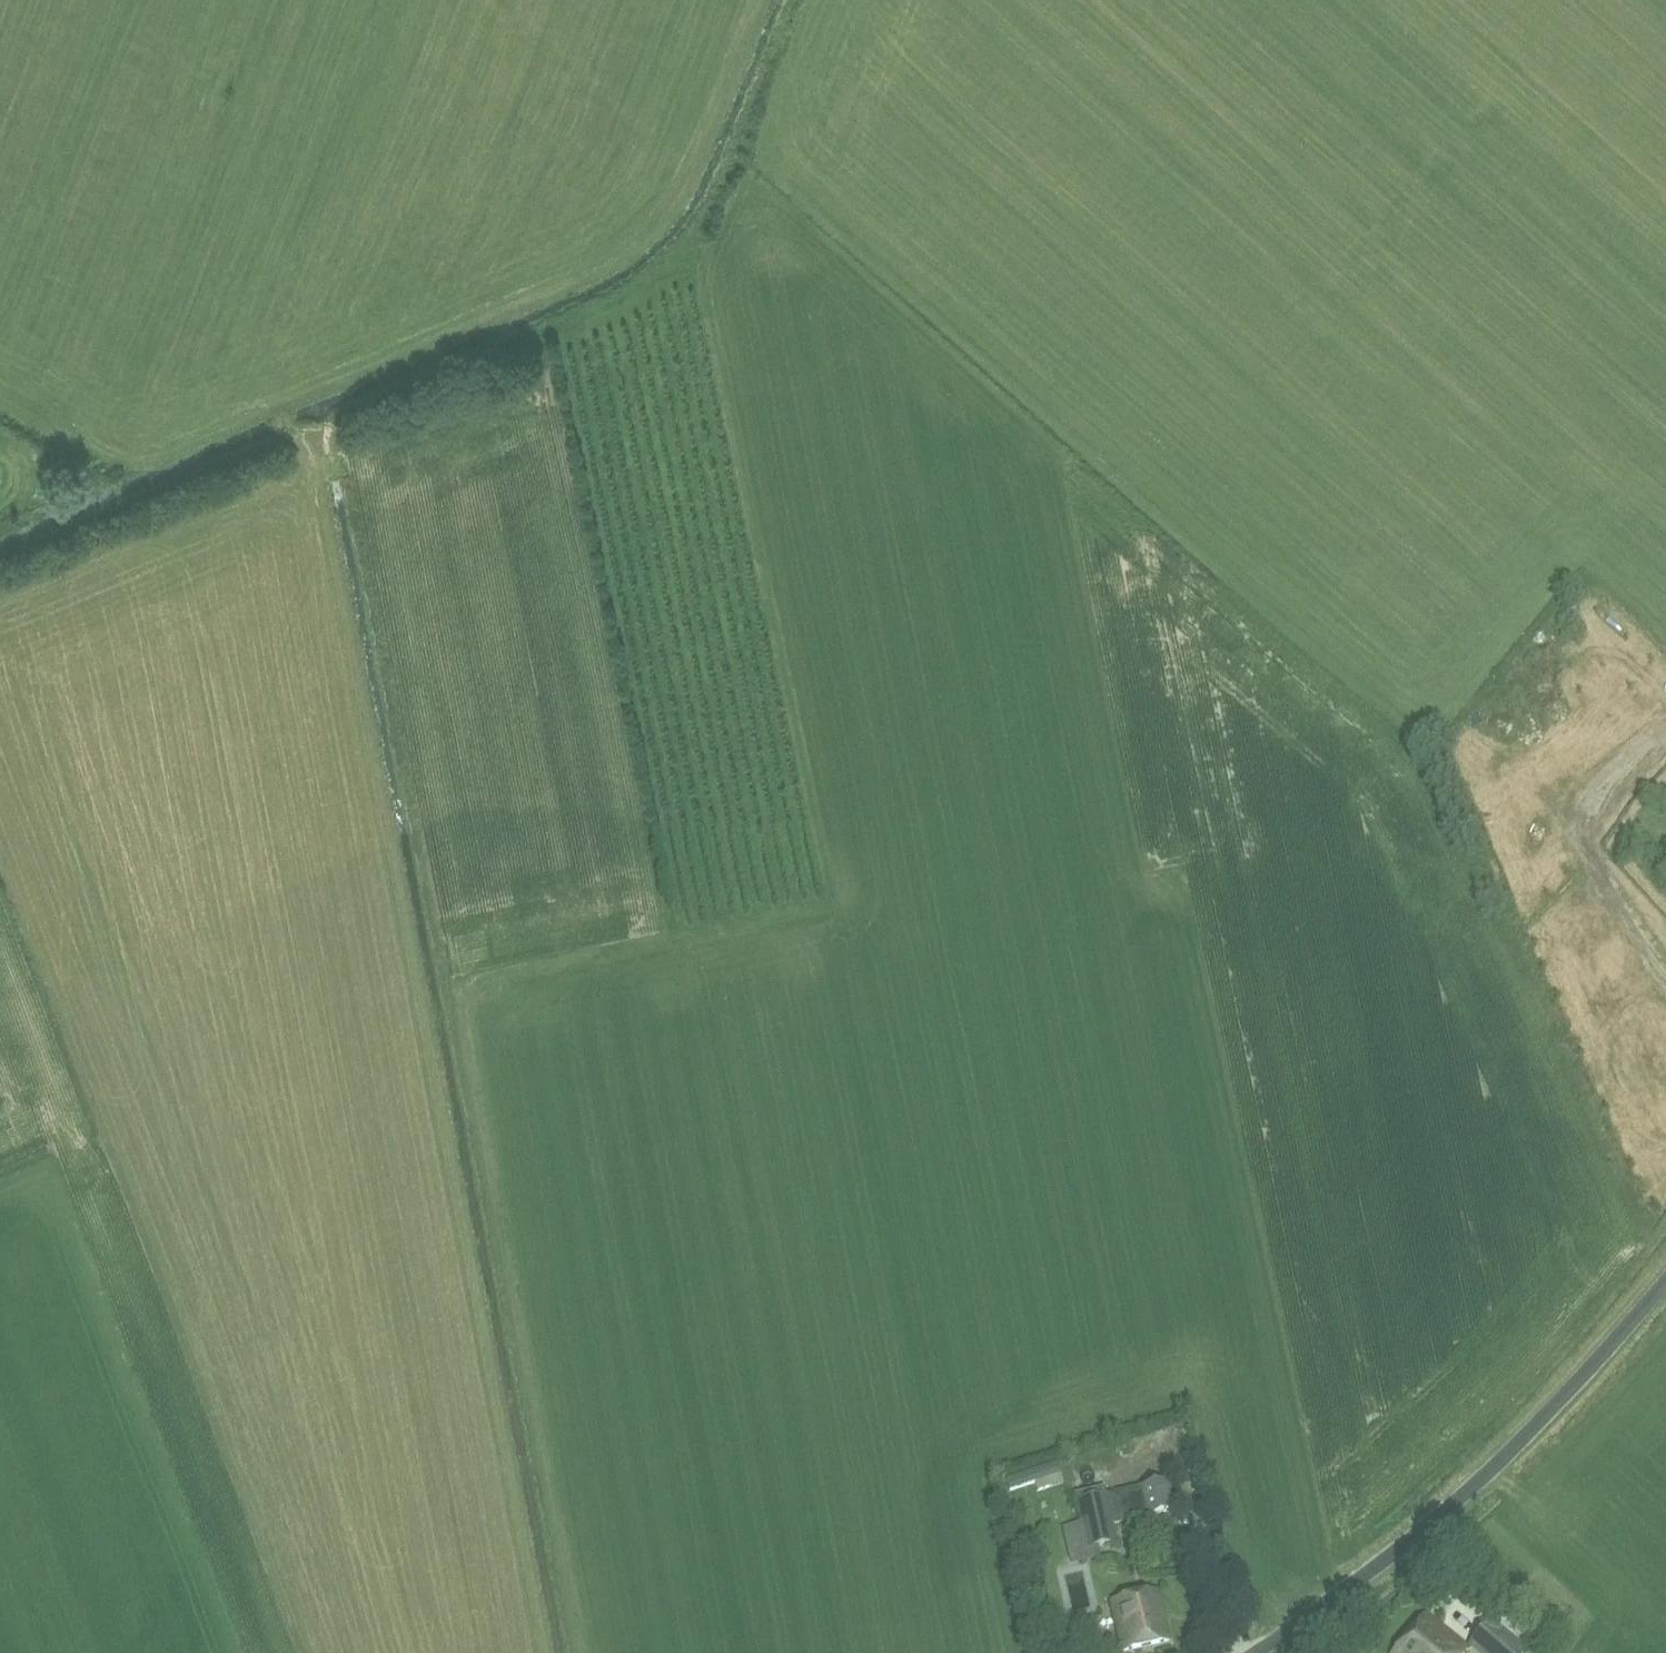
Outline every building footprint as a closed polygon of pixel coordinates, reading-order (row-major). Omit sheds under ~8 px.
[(1141,1489),(1109,1496),(1115,1524),(1147,1517),(1176,1511),(1169,1481),(1141,1487),(1141,1489)] [(1109,1496),(1078,1502),(1082,1523),(1087,1546),(1100,1544),(1118,1540),(1115,1524),(1109,1496)] [(1124,1651),(1170,1641),(1158,1593),(1113,1604),(1124,1651)] [(1467,1650),(1427,1617),(1397,1652),(1464,1652),(1467,1650)] [(1474,1652),(1523,1652),(1527,1649),(1491,1619),(1467,1647),(1474,1652)] [(1521,1622),(1513,1633),(1524,1640),(1531,1629),(1521,1622)]
